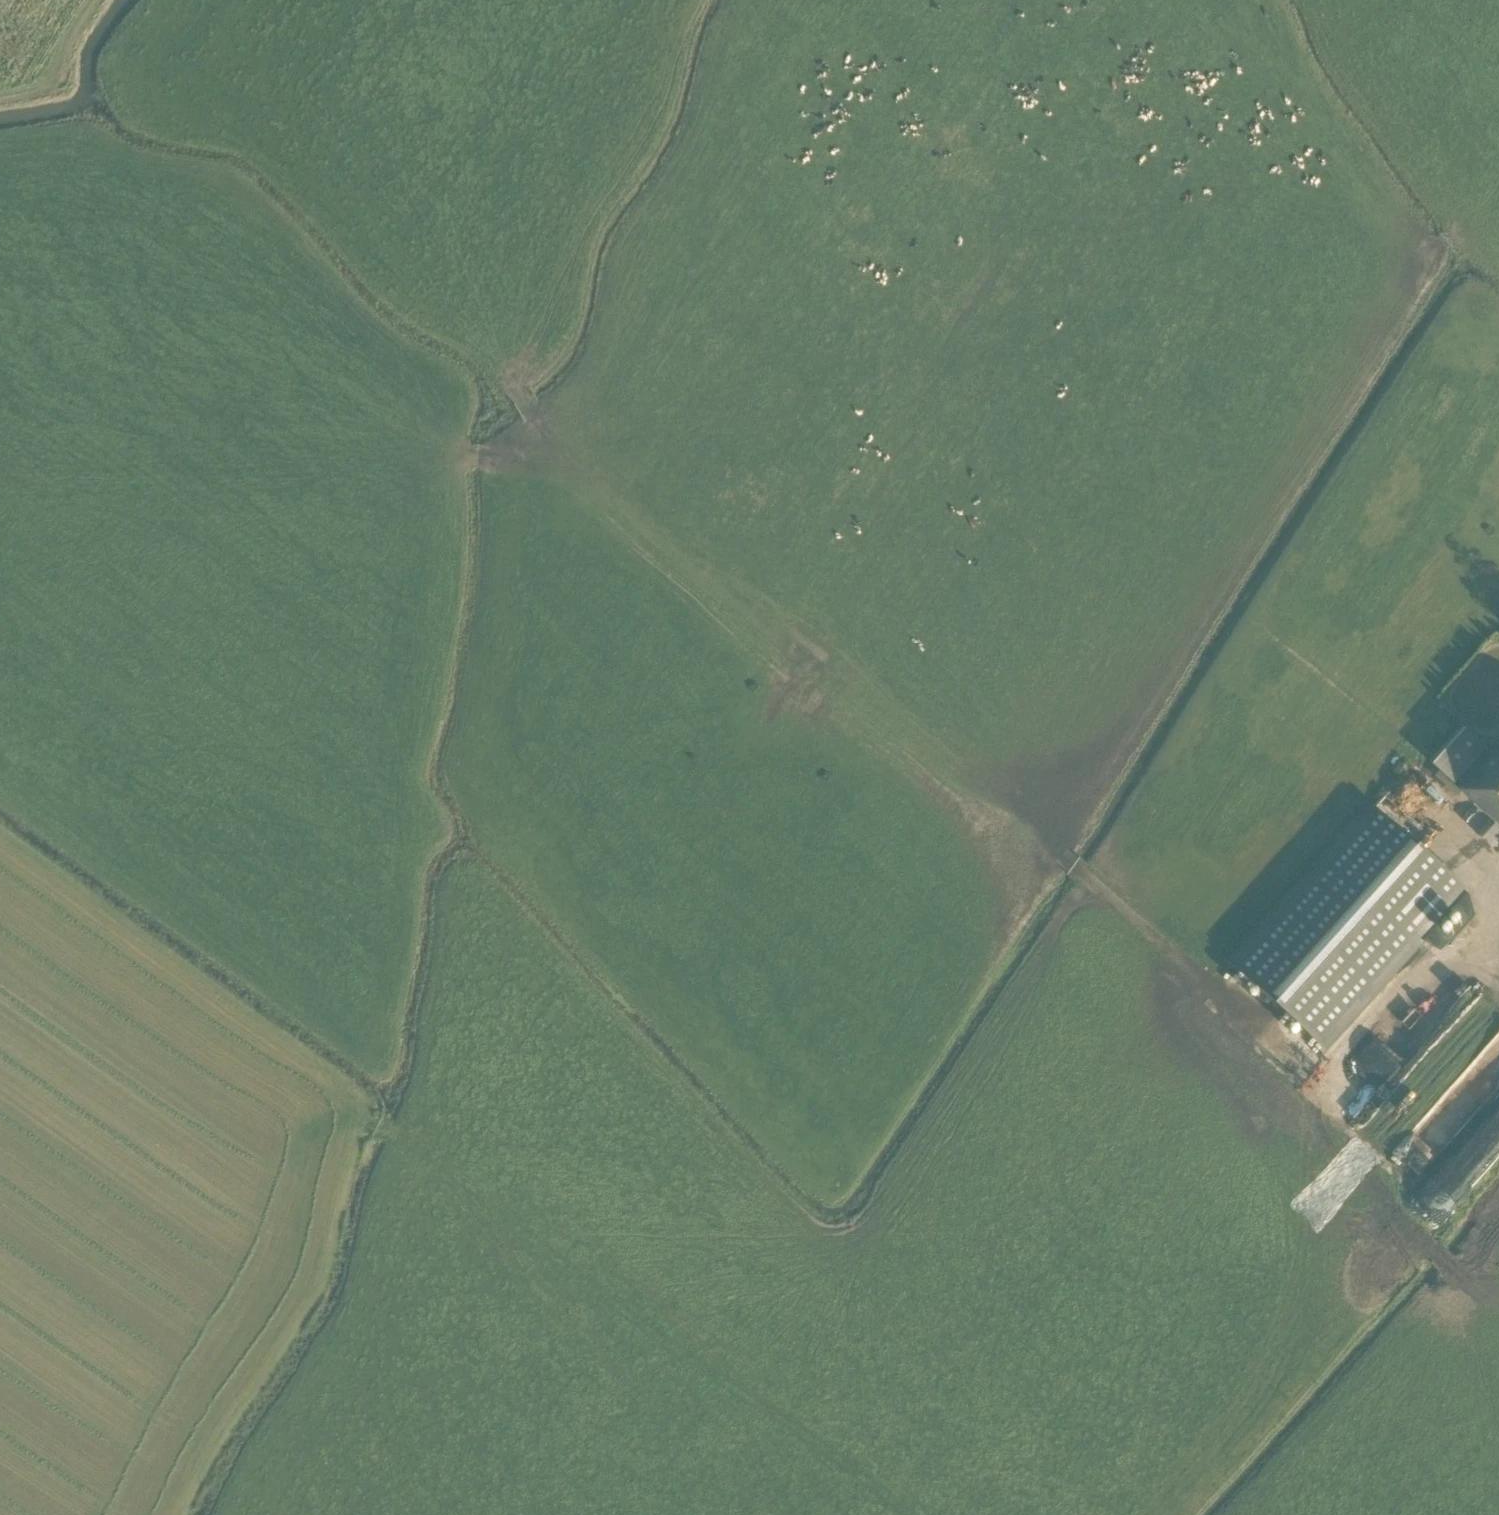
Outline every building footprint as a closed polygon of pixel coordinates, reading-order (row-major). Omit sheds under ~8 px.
[(1487,758),(1482,754),(1485,751),(1461,729),(1430,765),(1454,787),(1458,783),(1462,787),(1459,791),(1498,826),(1498,745),(1487,758)] [(1370,809),(1230,966),(1326,1052),(1467,894),(1370,809)] [(1447,1034),(1427,1056),(1443,1071),(1422,1094),(1436,1106),(1483,1053),(1467,1038),(1460,1046),(1447,1034)]
